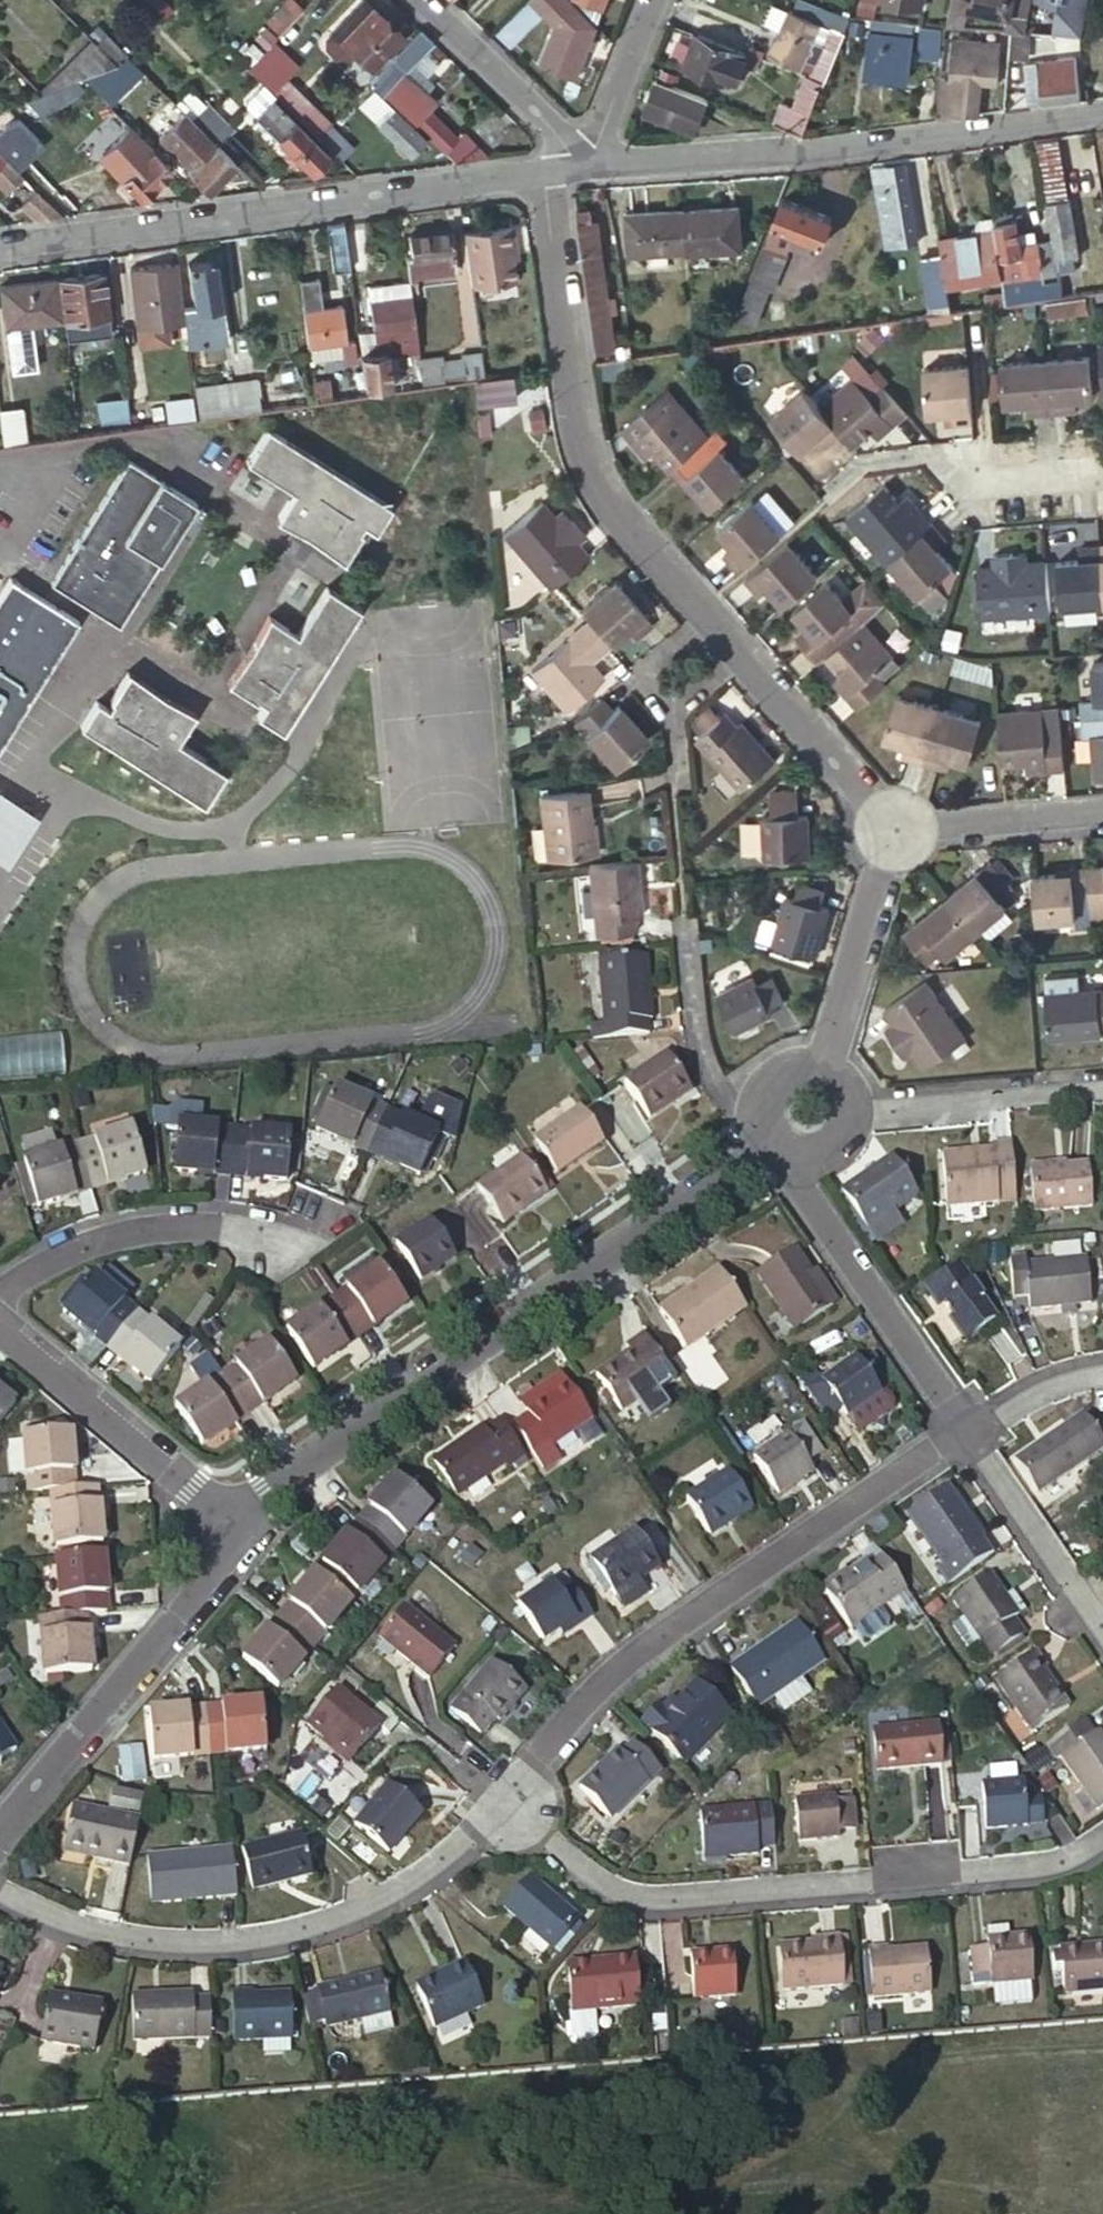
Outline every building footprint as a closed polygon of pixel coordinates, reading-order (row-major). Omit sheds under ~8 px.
[(175,8),(167,0),(164,0),(156,9),(165,18),(175,8)] [(306,10),(297,0),(288,0),(269,20),(283,33),(306,10)] [(366,0),(365,0),(333,32),(343,42),(333,52),(345,64),(356,54),(373,71),(405,38),(366,0)] [(498,32),(512,47),(552,7),(546,0),(530,0),(498,32)] [(552,7),(562,17),(544,63),(577,76),(597,26),(580,8),(571,0),(546,0),(552,7)] [(580,8),(583,0),(571,0),(580,8)] [(597,26),(608,0),(583,0),(580,8),(597,26)] [(880,0),(867,0),(864,15),(877,17),(880,0)] [(962,27),(965,7),(966,0),(955,0),(950,26),(962,27)] [(965,7),(1007,16),(1004,31),(1028,34),(1033,9),(1016,5),(1017,0),(966,0),(965,7)] [(1016,5),(1033,9),(1035,2),(1035,0),(1017,0),(1016,5)] [(1092,0),(1035,0),(1035,2),(1072,10),(1067,37),(1085,39),(1092,0)] [(790,13),(780,9),(770,30),(782,34),(790,13)] [(848,35),(854,20),(827,10),(821,25),(823,25),(835,30),(848,35)] [(823,25),(821,25),(790,13),(782,34),(772,57),(804,70),(805,69),(810,58),(818,61),(824,45),(816,42),(821,30),(823,25)] [(833,35),(835,30),(823,25),(821,30),(833,35)] [(944,56),(946,28),(928,26),(926,54),(944,56)] [(828,86),(848,35),(835,30),(833,35),(815,81),(828,86)] [(435,43),(423,31),(372,83),(384,95),(386,93),(447,152),(460,138),(430,110),(436,103),(427,94),(436,85),(414,65),(435,43)] [(333,32),(328,37),(329,47),(333,52),(343,42),(333,32)] [(911,81),(915,37),(874,33),(869,77),(911,81)] [(751,57),(697,38),(685,71),(727,87),(728,85),(733,70),(744,75),(746,69),(751,57)] [(1013,38),(1012,57),(1028,58),(1030,40),(1013,38)] [(96,44),(77,61),(92,77),(119,67),(96,44)] [(943,81),(941,113),(982,116),(984,84),(999,85),(1003,49),(971,46),(970,60),(956,59),(955,81),(943,81)] [(320,136),(330,126),(284,82),(294,71),(269,48),(250,68),(266,83),(278,96),(285,101),(320,136)] [(1040,65),(1041,72),(1043,82),(1031,84),(1034,106),(1083,99),(1078,61),(1082,60),(1081,54),(1077,55),(1076,49),(1058,52),(1060,63),(1040,65)] [(759,74),(764,62),(751,57),(746,69),(759,74)] [(145,74),(128,58),(119,67),(92,77),(88,79),(99,90),(114,106),(145,74)] [(810,58),(805,69),(813,72),(818,61),(810,58)] [(77,61),(42,92),(45,95),(82,81),(88,79),(92,77),(77,61)] [(739,90),(744,75),(733,70),(728,85),(739,90)] [(1043,82),(1041,72),(1029,73),(1031,84),(1043,82)] [(82,81),(45,95),(34,100),(50,118),(89,89),(82,81)] [(807,82),(796,111),(812,117),(824,89),(807,82)] [(275,99),(278,96),(266,83),(249,100),(251,110),(293,150),(286,156),(294,165),(301,158),(314,171),(331,154),(275,99)] [(697,134),(709,103),(659,84),(647,114),(697,134)] [(382,123),(396,109),(376,89),(362,103),(382,123)] [(191,90),(176,105),(187,115),(190,118),(193,122),(208,107),(191,90)] [(193,122),(219,147),(236,130),(210,104),(208,107),(193,122)] [(812,117),(796,111),(783,106),(776,124),(805,136),(812,117)] [(428,140),(396,109),(382,123),(414,154),(428,140)] [(190,118),(187,115),(163,140),(195,171),(192,173),(211,191),(237,164),(219,147),(193,122),(190,118)] [(136,129),(125,118),(109,134),(119,145),(136,129)] [(79,188),(53,162),(60,156),(25,119),(10,125),(0,135),(0,148),(11,159),(15,156),(61,205),(79,188)] [(361,151),(333,123),(330,126),(320,136),(362,177),(390,148),(376,135),(361,151)] [(145,200),(175,171),(136,129),(119,145),(141,168),(127,181),(145,200)] [(242,169),(258,151),(236,130),(219,147),(237,164),(242,169)] [(465,133),(460,138),(447,152),(460,165),(491,161),(465,133)] [(1039,141),(1050,205),(1072,201),(1062,138),(1039,141)] [(10,161),(0,152),(0,170),(10,161)] [(907,163),(888,166),(889,173),(909,170),(907,163)] [(889,173),(888,166),(877,168),(890,251),(921,245),(909,170),(889,173)] [(31,202),(51,222),(67,220),(42,193),(31,202)] [(785,201),(766,249),(788,257),(791,250),(797,235),(817,244),(825,247),(835,221),(785,201)] [(1072,201),(1050,205),(1056,240),(1060,261),(1072,259),(1081,258),(1072,201)] [(741,208),(687,211),(689,252),(689,255),(744,251),(741,208)] [(689,252),(687,211),(629,214),(631,255),(689,252)] [(594,212),(579,215),(589,287),(589,294),(608,291),(600,233),(594,233),(593,222),(596,222),(594,212)] [(1016,215),(996,219),(1006,284),(1024,281),(1024,280),(1062,274),(1060,261),(1056,240),(1041,242),(1024,245),(1022,232),(1021,222),(1017,223),(1016,215)] [(1006,284),(996,219),(985,221),(983,222),(981,223),(981,225),(980,226),(981,235),(942,242),(944,257),(949,288),(969,285),(994,281),(996,300),(1009,298),(1007,290),(1006,284)] [(351,270),(346,224),(329,227),(335,272),(351,270)] [(514,226),(465,233),(472,288),(516,283),(510,246),(517,246),(514,226)] [(1039,230),(1022,232),(1024,245),(1041,242),(1039,230)] [(415,258),(408,259),(411,283),(412,291),(459,285),(457,272),(459,271),(454,234),(412,239),(415,258)] [(811,259),(817,244),(797,235),(791,250),(811,259)] [(788,257),(766,249),(751,284),(770,292),(773,294),(788,257)] [(949,288),(944,257),(924,260),(931,299),(951,296),(949,288)] [(187,325),(190,348),(228,343),(221,291),(227,290),(226,281),(220,282),(217,260),(190,264),(197,308),(185,309),(187,325)] [(180,264),(131,269),(139,330),(140,330),(142,348),(171,344),(169,327),(187,325),(185,309),(180,264)] [(106,273),(59,280),(63,321),(64,322),(86,319),(111,316),(106,273)] [(321,278),(300,281),(309,348),(344,343),(347,362),(359,360),(357,341),(348,343),(343,307),(325,309),(321,278)] [(63,321),(59,280),(3,287),(8,327),(63,321)] [(372,302),(371,302),(375,339),(418,333),(412,291),(411,283),(370,287),(372,302)] [(770,292),(751,284),(735,323),(754,331),(770,292)] [(1010,303),(1042,299),(1040,284),(1007,290),(1009,298),(1010,303)] [(949,288),(951,296),(953,311),(964,309),(972,308),(969,285),(949,288)] [(1049,298),(1066,295),(1064,287),(1048,290),(1049,298)] [(616,348),(608,291),(589,294),(596,339),(597,350),(616,348)] [(1088,294),(1045,300),(1047,314),(1090,308),(1088,294)] [(88,331),(86,319),(64,322),(65,333),(88,331)] [(754,331),(735,323),(728,340),(751,337),(754,331)] [(708,347),(717,346),(716,334),(698,337),(700,348),(708,347)] [(411,379),(423,378),(419,346),(406,348),(409,368),(399,369),(402,384),(412,384),(411,379)] [(387,353),(362,356),(366,389),(392,386),(387,353)] [(473,379),(485,378),(482,355),(465,357),(465,362),(467,376),(468,380),(473,379)] [(1050,409),(1051,412),(1073,411),(1071,398),(1094,396),(1091,355),(1045,359),(1046,370),(1048,386),(1050,402),(1050,409)] [(1028,414),(1051,412),(1050,409),(1050,402),(1048,386),(1046,370),(1045,359),(1002,363),(1004,404),(1027,402),(1028,414)] [(446,379),(467,376),(465,362),(445,364),(446,379)] [(973,422),(968,365),(924,368),(927,413),(945,411),(946,424),(973,422)] [(476,398),(518,398),(518,378),(475,378),(476,398)] [(905,413),(882,387),(869,397),(853,378),(820,407),(841,432),(853,445),(871,429),(878,437),(905,413)] [(259,405),(256,380),(197,388),(200,412),(259,405)] [(313,383),(315,398),(331,395),(329,381),(313,383)] [(655,451),(670,469),(708,435),(668,389),(623,430),(647,458),(655,451)] [(820,407),(803,389),(771,419),(800,453),(817,438),(825,448),(841,432),(820,407)] [(130,420),(128,398),(97,401),(100,424),(130,420)] [(196,417),(193,398),(170,401),(172,420),(196,417)] [(5,445),(32,442),(28,409),(1,412),(5,445)] [(708,435),(670,469),(681,482),(686,479),(710,507),(744,477),(720,449),(728,441),(716,429),(708,435)] [(273,431),(252,465),(299,495),(281,523),(312,540),(347,565),(366,536),(363,534),(367,528),(379,535),(396,510),(273,431)] [(200,506),(132,463),(54,585),(122,629),(182,535),(200,506)] [(905,545),(932,522),(908,495),(900,501),(884,484),(846,517),(876,550),(894,534),(905,545)] [(768,492),(756,503),(780,530),(792,519),(768,492)] [(724,555),(738,571),(782,533),(752,499),(718,529),(733,547),(724,555)] [(549,588),(587,554),(576,541),(585,534),(562,509),(554,516),(541,502),(503,535),(549,588)] [(210,512),(200,506),(182,535),(191,540),(210,512)] [(905,545),(889,559),(917,594),(930,609),(947,595),(934,580),(951,565),(937,548),(946,540),(932,522),(905,545)] [(788,541),(745,579),(760,596),(770,588),(785,604),(817,575),(788,541)] [(1101,545),(1079,547),(1080,560),(1057,562),(1061,606),(1102,603),(1102,572),(1101,545)] [(1015,564),(1028,562),(1027,552),(1014,553),(1015,564)] [(1051,610),(1047,561),(1028,562),(1015,564),(1014,553),(994,554),(995,565),(978,567),(979,576),(981,607),(982,616),(1051,610)] [(974,607),(981,607),(979,576),(972,576),(974,607)] [(819,662),(827,655),(864,621),(886,601),(866,578),(843,599),(826,580),(793,610),(808,626),(797,637),(819,662)] [(82,622),(14,579),(0,601),(0,751),(82,622)] [(588,619),(610,643),(627,628),(635,638),(652,623),(613,580),(580,610),(588,619)] [(255,650),(230,685),(259,703),(261,701),(267,705),(260,717),(285,733),(364,611),(331,589),(300,636),(272,618),(255,650)] [(595,656),(610,643),(588,619),(530,670),(565,710),(603,676),(586,657),(592,652),(595,656)] [(516,620),(496,622),(498,642),(518,640),(516,620)] [(834,680),(858,708),(884,684),(880,679),(875,672),(893,655),(894,655),(864,621),(827,655),(842,672),(834,680)] [(893,655),(875,672),(880,679),(900,663),(893,655)] [(1102,717),(1102,661),(1093,662),(1096,700),(1080,702),(1081,719),(1102,717)] [(167,698),(132,673),(114,702),(116,704),(112,710),(100,702),(84,728),(206,807),(228,774),(181,743),(199,715),(167,698)] [(902,756),(922,761),(939,707),(896,694),(883,738),(905,744),(902,756)] [(600,698),(573,721),(614,768),(648,737),(618,704),(612,710),(600,698)] [(721,717),(713,707),(694,724),(702,733),(721,717)] [(939,707),(922,761),(944,768),(948,756),(969,762),(982,719),(939,707)] [(998,712),(1002,762),(1026,761),(1027,771),(1064,768),(1059,707),(998,712)] [(721,717),(702,733),(696,738),(742,789),(775,760),(741,722),(737,725),(726,713),(721,717)] [(1081,719),(1083,737),(1092,736),(1096,779),(1102,778),(1102,717),(1081,719)] [(586,789),(538,794),(545,860),(593,854),(586,789)] [(0,794),(0,863),(6,867),(37,817),(0,794)] [(772,798),(773,815),(798,814),(797,797),(772,798)] [(798,814),(773,815),(763,815),(764,858),(809,856),(808,814),(798,814)] [(997,859),(992,863),(1012,886),(1016,883),(997,859)] [(642,916),(635,861),(587,865),(595,936),(600,935),(630,932),(635,932),(633,916),(642,916)] [(991,861),(948,896),(976,931),(1006,906),(1001,899),(1014,888),(1012,886),(992,863),(991,861)] [(1088,867),(1092,916),(1102,915),(1102,865),(1088,867)] [(1070,873),(1033,876),(1037,921),(1074,917),(1075,929),(1093,927),(1092,916),(1088,867),(1070,868),(1070,873)] [(802,881),(797,897),(821,904),(825,888),(802,881)] [(821,904),(797,897),(787,894),(772,942),(815,956),(829,907),(821,904)] [(976,931),(948,896),(905,932),(928,960),(941,949),(946,956),(976,931)] [(630,932),(600,935),(600,944),(631,941),(630,932)] [(649,995),(645,956),(637,957),(641,996),(649,995)] [(589,1025),(591,1040),(611,1038),(634,1036),(649,1034),(647,1020),(651,1020),(649,995),(641,996),(637,957),(596,961),(603,1024),(589,1025)] [(926,980),(884,1009),(894,1023),(885,1029),(897,1046),(906,1040),(924,1067),(965,1038),(926,980)] [(772,1014),(764,990),(762,982),(723,995),(736,1034),(775,1021),(772,1014)] [(781,984),(764,990),(772,1014),(789,1009),(781,984)] [(1044,994),(1048,1038),(1102,1034),(1102,1028),(1102,988),(1044,994)] [(65,1077),(62,1038),(0,1043),(0,1083),(65,1077)] [(664,1053),(622,1082),(648,1120),(690,1090),(664,1053)] [(397,1056),(385,1057),(386,1068),(398,1067),(397,1056)] [(337,1138),(367,1152),(385,1112),(369,1105),(370,1104),(333,1088),(330,1095),(317,1123),(314,1130),(336,1140),(337,1138)] [(310,1119),(317,1123),(330,1095),(322,1092),(310,1119)] [(578,1109),(533,1140),(555,1173),(601,1142),(578,1109)] [(385,1112),(367,1152),(397,1165),(397,1168),(418,1176),(437,1134),(400,1117),(398,1118),(385,1112)] [(196,1172),(229,1175),(233,1131),(217,1130),(217,1128),(177,1125),(173,1172),(196,1174),(196,1172)] [(93,1143),(78,1147),(90,1189),(123,1179),(124,1181),(145,1174),(132,1129),(93,1141),(93,1143)] [(233,1131),(229,1175),(263,1178),(262,1180),(285,1181),(286,1170),(289,1135),(249,1131),(249,1132),(233,1131)] [(90,1189),(78,1147),(63,1152),(61,1151),(57,1153),(51,1134),(21,1144),(27,1163),(23,1164),(37,1206),(38,1208),(60,1201),(60,1199),(90,1189)] [(298,1135),(289,1135),(286,1170),(295,1171),(298,1135)] [(1014,1195),(1010,1143),(991,1145),(992,1150),(941,1155),(944,1207),(997,1203),(997,1197),(1014,1195)] [(525,1154),(520,1156),(545,1193),(550,1190),(525,1154)] [(545,1193),(520,1156),(475,1187),(501,1224),(545,1193)] [(891,1158),(840,1193),(866,1231),(892,1213),(916,1197),(910,1188),(896,1167),(891,1158)] [(903,1163),(896,1167),(910,1188),(917,1184),(903,1163)] [(23,1164),(12,1168),(25,1210),(37,1206),(23,1164)] [(1088,1164),(1029,1169),(1032,1212),(1091,1207),(1088,1164)] [(892,1213),(866,1231),(874,1243),(900,1225),(892,1213)] [(429,1219),(393,1243),(418,1280),(454,1256),(429,1219)] [(831,1307),(810,1274),(794,1250),(756,1274),(792,1331),(831,1307)] [(1025,1259),(1008,1260),(1011,1293),(1026,1292),(1028,1310),(1090,1304),(1086,1259),(1025,1266),(1025,1259)] [(959,1265),(925,1289),(938,1308),(943,1304),(952,1315),(949,1317),(964,1338),(995,1315),(959,1265)] [(128,1324),(136,1314),(123,1304),(136,1288),(109,1266),(93,1277),(86,1285),(68,1308),(63,1313),(80,1327),(83,1326),(108,1348),(114,1341),(128,1324)] [(345,1291),(332,1300),(357,1336),(384,1317),(386,1319),(405,1306),(378,1267),(344,1290),(345,1291)] [(744,1307),(718,1270),(658,1311),(684,1349),(697,1340),(744,1307)] [(814,1271),(810,1274),(831,1307),(835,1304),(814,1271)] [(68,1308),(86,1285),(80,1279),(60,1303),(68,1308)] [(205,1296),(184,1327),(193,1332),(213,1302),(205,1296)] [(357,1336),(332,1300),(319,1309),(317,1308),(284,1331),(310,1369),(330,1357),(329,1354),(357,1336)] [(179,1350),(136,1314),(128,1324),(114,1341),(108,1348),(133,1369),(132,1371),(149,1386),(179,1350)] [(628,1352),(594,1374),(620,1412),(654,1389),(657,1393),(674,1382),(642,1335),(625,1346),(628,1352)] [(190,1359),(201,1349),(193,1340),(182,1350),(190,1359)] [(684,1349),(671,1358),(699,1399),(725,1381),(697,1340),(684,1349)] [(233,1368),(221,1376),(231,1391),(246,1412),(273,1394),(275,1395),(294,1382),(267,1343),(233,1366),(233,1368)] [(205,1353),(201,1349),(190,1359),(194,1363),(205,1353)] [(813,1372),(800,1382),(832,1428),(845,1418),(851,1426),(887,1402),(860,1364),(825,1389),(813,1372)] [(517,1401),(524,1410),(565,1382),(559,1373),(517,1401)] [(231,1391),(221,1376),(208,1386),(206,1385),(174,1408),(200,1446),(220,1433),(218,1431),(246,1412),(231,1391)] [(565,1382),(524,1410),(527,1415),(512,1426),(541,1469),(557,1458),(549,1447),(591,1419),(566,1383),(565,1382)] [(14,1405),(0,1393),(0,1422),(14,1405)] [(1015,1461),(1037,1494),(1102,1448),(1102,1445),(1082,1415),(1015,1461)] [(522,1456),(498,1422),(484,1432),(482,1428),(432,1462),(456,1496),(504,1464),(506,1467),(522,1456)] [(26,1426),(27,1434),(58,1432),(57,1423),(26,1426)] [(801,1425),(752,1459),(778,1496),(813,1472),(807,1463),(821,1454),(801,1425)] [(29,1476),(29,1492),(52,1490),(72,1488),(71,1455),(73,1454),(71,1431),(58,1432),(27,1434),(24,1435),(27,1474),(29,1476)] [(724,1469),(683,1497),(708,1535),(750,1506),(724,1469)] [(379,1497),(358,1522),(363,1527),(383,1544),(391,1551),(402,1538),(404,1538),(429,1507),(393,1477),(378,1495),(379,1497)] [(97,1523),(95,1487),(72,1488),(52,1490),(54,1548),(56,1548),(75,1546),(76,1554),(98,1552),(97,1546),(100,1546),(99,1523),(97,1523)] [(946,1586),(993,1554),(948,1488),(907,1516),(941,1566),(935,1570),(946,1586)] [(887,1527),(880,1517),(865,1527),(872,1537),(887,1527)] [(363,1527),(358,1522),(337,1548),(335,1547),(319,1564),(346,1586),(341,1592),(351,1600),(355,1594),(367,1604),(379,1591),(378,1585),(369,1579),(381,1564),(381,1562),(391,1551),(383,1544),(363,1527)] [(588,1560),(591,1564),(609,1591),(622,1610),(645,1595),(636,1582),(658,1568),(657,1566),(647,1552),(633,1530),(588,1560)] [(56,1555),(76,1554),(75,1546),(56,1548),(56,1555)] [(654,1547),(647,1552),(657,1566),(664,1562),(654,1547)] [(102,1556),(56,1560),(59,1600),(60,1600),(61,1616),(83,1615),(105,1613),(102,1579),(104,1578),(102,1556)] [(849,1629),(904,1591),(880,1557),(867,1565),(864,1561),(822,1589),(849,1629)] [(346,1586),(319,1564),(315,1570),(341,1592),(346,1586)] [(609,1591),(591,1564),(585,1569),(603,1594),(609,1591)] [(348,1604),(313,1573),(298,1591),(299,1593),(278,1618),(311,1647),(321,1634),(323,1634),(348,1604)] [(542,1644),(558,1632),(574,1620),(578,1626),(592,1616),(562,1575),(516,1608),(542,1644)] [(988,1576),(952,1601),(964,1618),(952,1626),(968,1650),(981,1641),(992,1659),(1024,1636),(1013,1620),(1018,1617),(1005,1599),(988,1576)] [(1013,1594),(1005,1599),(1018,1617),(1026,1612),(1013,1594)] [(402,1608),(377,1639),(427,1680),(452,1649),(402,1608)] [(61,1616),(39,1618),(43,1677),(90,1673),(88,1650),(86,1649),(83,1615),(61,1616)] [(311,1647),(278,1618),(257,1644),(256,1643),(240,1661),(277,1691),(302,1661),(301,1659),(311,1647)] [(574,1620),(558,1632),(562,1638),(578,1626),(574,1620)] [(795,1621),(728,1668),(756,1708),(773,1696),(802,1676),(823,1661),(795,1621)] [(499,1629),(490,1641),(497,1646),(506,1635),(499,1629)] [(1033,1653),(994,1681),(1031,1734),(1068,1708),(1042,1672),(1045,1669),(1033,1653)] [(490,1661),(448,1712),(479,1737),(493,1720),(497,1723),(524,1690),(490,1661)] [(802,1676),(773,1696),(783,1711),(813,1691),(802,1676)] [(665,1714),(660,1708),(657,1705),(639,1723),(682,1765),(730,1717),(695,1683),(675,1704),(665,1714)] [(334,1691),(305,1728),(348,1762),(378,1725),(334,1691)] [(670,1698),(660,1708),(665,1714),(675,1704),(670,1698)] [(237,1708),(204,1710),(207,1754),(223,1753),(225,1754),(265,1750),(260,1704),(237,1706),(237,1708)] [(207,1754),(204,1710),(171,1713),(170,1711),(147,1713),(151,1760),(193,1757),(193,1755),(207,1754)] [(37,1731),(47,1739),(58,1726),(49,1718),(37,1731)] [(1082,1723),(1045,1748),(1055,1763),(1060,1759),(1096,1813),(1102,1808),(1102,1742),(1097,1734),(1092,1737),(1082,1723)] [(940,1762),(937,1729),(937,1726),(871,1733),(875,1772),(940,1766),(940,1762)] [(15,1750),(0,1728),(0,1760),(15,1750)] [(945,1728),(937,1729),(940,1762),(949,1761),(945,1728)] [(616,1751),(577,1788),(609,1820),(660,1772),(632,1743),(621,1755),(616,1751)] [(134,1746),(118,1750),(126,1782),(142,1778),(134,1746)] [(951,1777),(955,1810),(973,1809),(982,1808),(980,1786),(979,1774),(951,1777)] [(1022,1782),(980,1786),(982,1808),(984,1831),(1025,1827),(1025,1825),(1041,1823),(1039,1800),(1023,1801),(1022,1782)] [(385,1784),(351,1825),(386,1852),(419,1812),(385,1784)] [(834,1803),(794,1807),(796,1849),(838,1845),(838,1838),(854,1837),(852,1809),(835,1811),(834,1803)] [(96,1860),(128,1866),(136,1820),(70,1807),(63,1846),(97,1853),(96,1860)] [(757,1848),(773,1846),(770,1807),(699,1813),(702,1852),(724,1850),(725,1858),(757,1856),(757,1848)] [(982,1808),(973,1809),(976,1832),(984,1831),(982,1808)] [(310,1877),(308,1865),(302,1836),(241,1849),(250,1890),(310,1877)] [(97,1853),(63,1846),(61,1853),(96,1860),(97,1853)] [(234,1897),(231,1849),(145,1857),(149,1904),(234,1897)] [(703,1860),(725,1858),(724,1850),(702,1852),(703,1860)] [(318,1863),(308,1865),(310,1877),(320,1874),(318,1863)] [(531,1879),(502,1907),(552,1951),(578,1920),(531,1879)] [(1007,1927),(985,1929),(986,1940),(1008,1938),(1007,1927)] [(1008,1938),(986,1940),(987,1951),(969,1953),(972,1987),(1032,1982),(1028,1936),(1008,1938)] [(846,1937),(836,1938),(838,1955),(847,1954),(846,1937)] [(841,1986),(838,1955),(836,1938),(817,1940),(817,1944),(778,1947),(783,1992),(841,1986)] [(1058,1951),(1062,1995),(1102,1991),(1102,1946),(1058,1951)] [(886,1949),(867,1951),(871,1999),(930,1993),(925,1948),(886,1952),(886,1949)] [(731,1952),(688,1956),(692,2001),(735,1997),(731,1952)] [(847,1954),(838,1955),(841,1986),(850,1985),(847,1954)] [(634,1960),(566,1966),(571,2014),(638,2008),(634,1960)] [(446,1977),(416,1991),(433,2029),(484,2006),(464,1963),(444,1972),(446,1977)] [(413,1986),(416,1991),(446,1977),(444,1972),(413,1986)] [(316,1995),(300,1998),(307,2028),(323,2025),(324,2029),(387,2014),(382,1994),(385,1993),(384,1989),(381,1989),(378,1975),(314,1990),(316,1995)] [(250,1993),(230,1994),(232,2042),(290,2040),(289,1995),(250,1997),(250,1993)] [(47,1995),(45,2003),(67,2007),(69,1999),(47,1995)] [(209,2039),(209,2000),(192,2001),(192,1995),(131,1997),(132,2041),(209,2039)] [(67,2007),(45,2003),(37,2042),(93,2052),(101,2005),(69,1999),(67,2007)] [(399,2074),(400,2081),(429,2079),(429,2071),(399,2074)]
